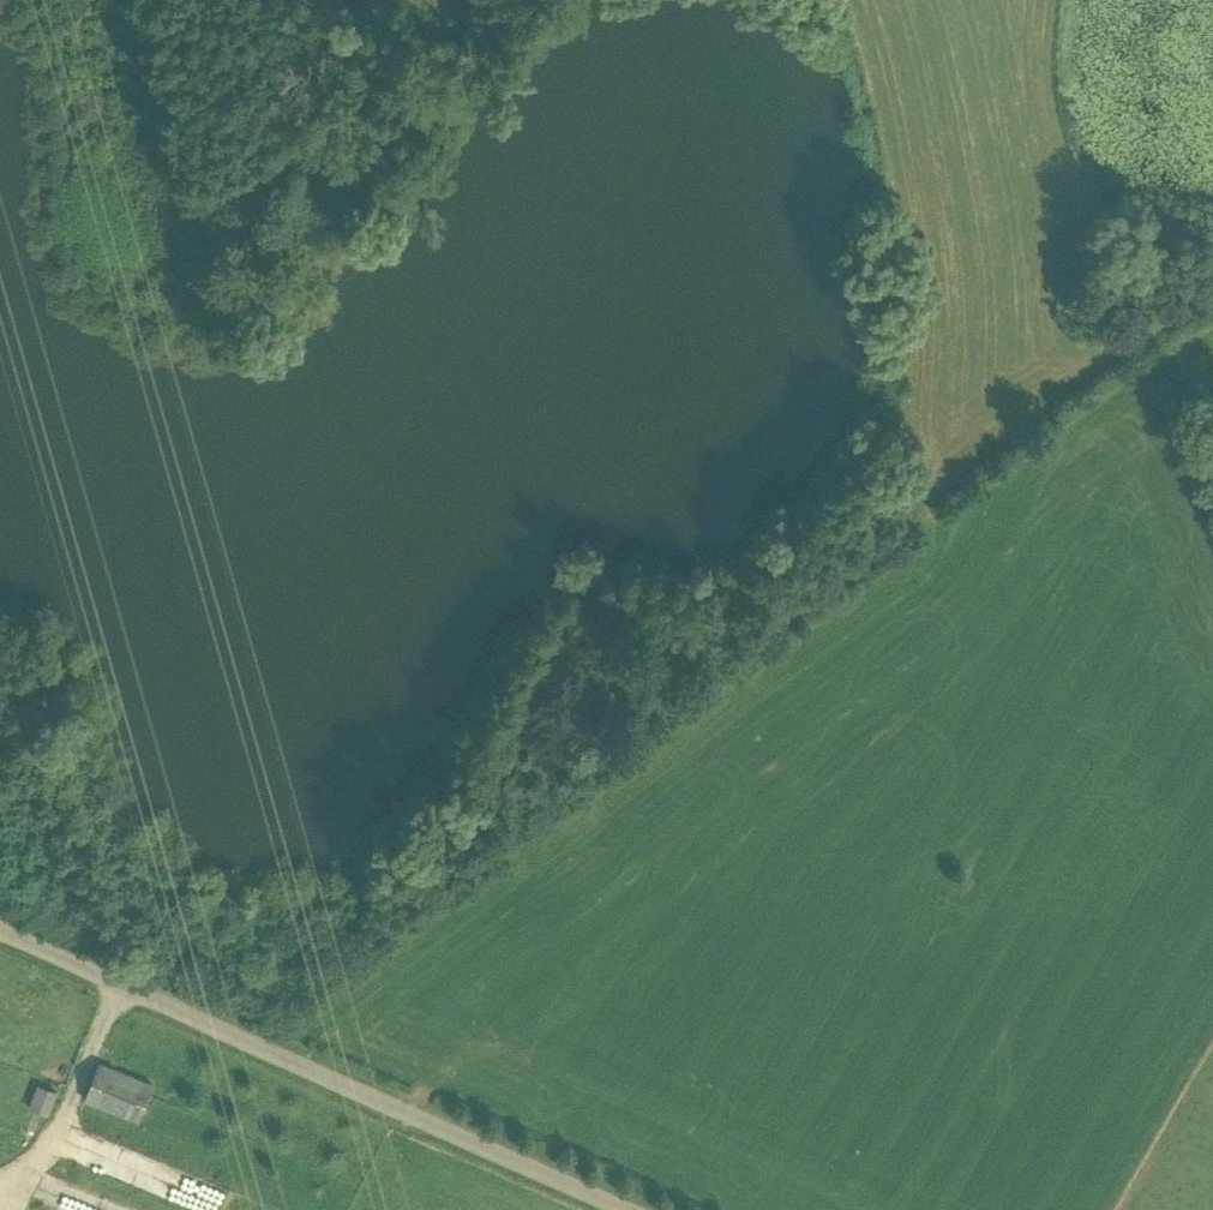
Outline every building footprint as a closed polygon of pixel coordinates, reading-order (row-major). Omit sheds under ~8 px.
[(138,1120),(153,1084),(99,1062),(85,1098),(138,1120)] [(48,1114),(56,1092),(38,1085),(30,1107),(48,1114)]
